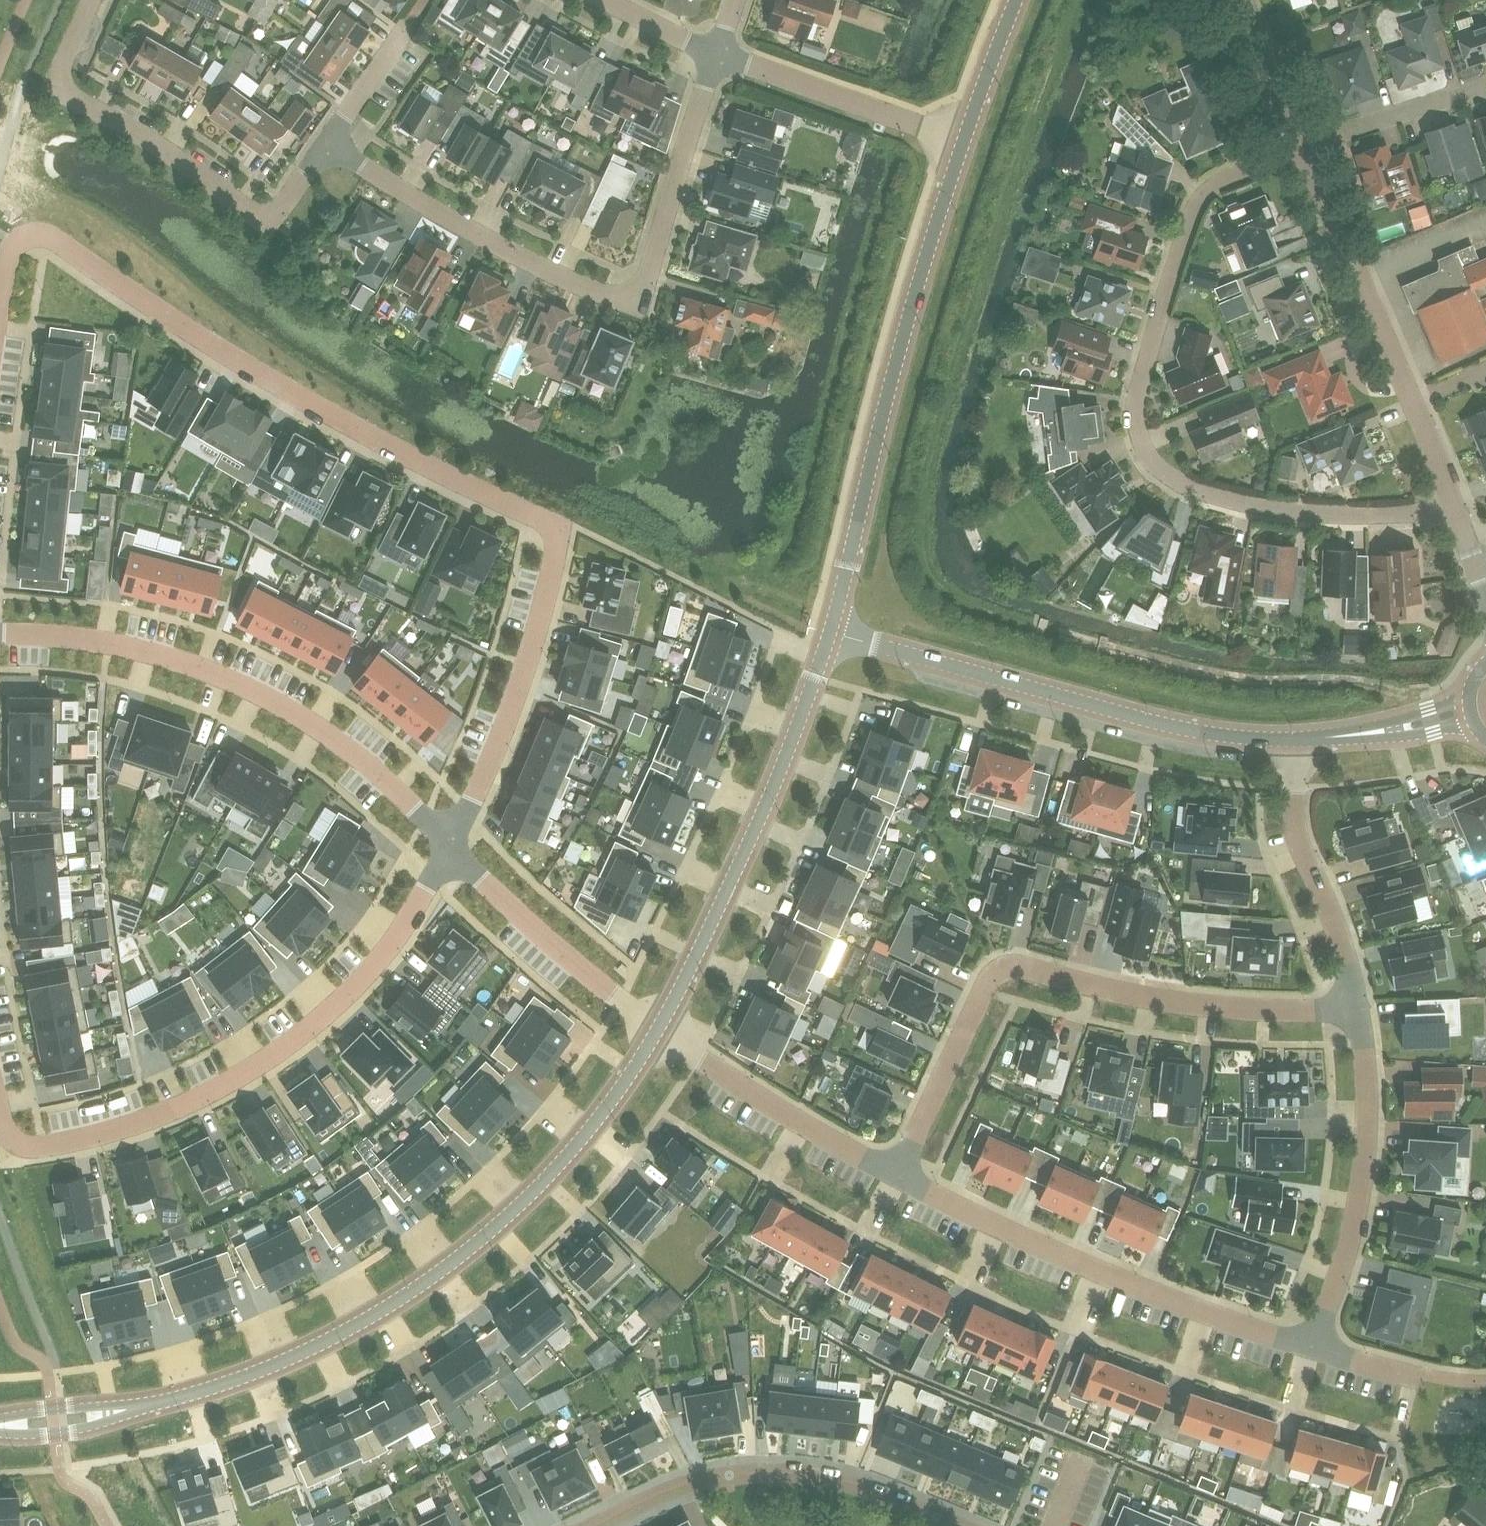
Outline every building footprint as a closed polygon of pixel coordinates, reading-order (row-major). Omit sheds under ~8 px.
[(210,0),(189,0),(186,7),(215,21),(222,6),(210,0)] [(263,7),(271,12),(275,14),(281,2),(277,0),(267,0),(263,7)] [(352,0),(330,0),(317,20),(356,47),(369,30),(360,24),(368,11),(352,0)] [(371,5),(381,13),(388,3),(384,0),(375,0),(371,5)] [(463,10),(448,1),(435,21),(462,38),(468,28),(478,34),(500,0),(499,0),(469,0),(463,10)] [(500,0),(478,34),(488,40),(480,54),(503,69),(518,45),(507,38),(522,14),(515,10),(517,8),(516,6),(509,1),(506,2),(505,4),(500,0)] [(830,0),(789,0),(788,0),(777,0),(768,25),(779,29),(780,33),(791,37),(795,34),(806,38),(812,19),(827,24),(835,2),(830,0)] [(843,9),(858,14),(862,4),(848,0),(846,0),(843,9)] [(180,23),(185,14),(185,13),(163,1),(157,12),(179,24),(180,23)] [(1406,46),(1390,51),(1400,86),(1424,78),(1422,73),(1444,66),(1434,32),(1444,29),(1436,1),(1423,5),(1427,16),(1400,24),(1406,46)] [(263,7),(254,2),(247,14),(256,19),(263,7)] [(271,12),(263,7),(256,19),(265,24),(271,12)] [(1359,11),(1344,16),(1350,34),(1365,29),(1359,11)] [(185,14),(180,23),(192,29),(197,21),(185,14)] [(326,26),(314,43),(345,64),(356,47),(317,20),(316,20),(326,26)] [(1457,33),(1467,64),(1484,59),(1485,58),(1485,23),(1457,33)] [(233,46),(239,34),(222,25),(216,37),(233,46)] [(530,35),(518,56),(554,76),(572,43),(562,38),(564,33),(553,27),(546,40),(542,41),(530,35)] [(149,76),(167,45),(149,34),(131,66),(149,76)] [(108,35),(101,48),(119,58),(126,45),(108,35)] [(256,51),(240,41),(222,69),(221,71),(236,81),(256,51)] [(314,43),(304,57),(290,47),(280,61),(317,87),(325,76),(333,81),(345,64),(314,43)] [(576,94),(571,105),(582,111),(601,74),(589,67),(588,63),(595,50),(584,44),(582,48),(572,43),(554,76),(574,87),(571,91),(576,94)] [(185,55),(167,45),(149,76),(167,87),(185,55)] [(1322,59),(1327,74),(1330,74),(1339,106),(1377,94),(1363,49),(1339,56),(1338,54),(1322,59)] [(185,55),(167,87),(185,97),(203,65),(185,55)] [(1180,138),(1188,157),(1222,142),(1211,117),(1207,118),(1201,104),(1206,102),(1204,96),(1215,91),(1201,61),(1182,69),(1188,84),(1190,88),(1181,92),(1185,100),(1171,106),(1165,94),(1164,91),(1145,99),(1151,115),(1147,116),(1165,134),(1176,129),(1180,138)] [(212,85),(221,71),(222,69),(212,63),(202,78),(212,85)] [(602,83),(600,88),(589,111),(611,121),(615,111),(627,116),(644,80),(634,75),(635,72),(623,67),(613,88),(602,83)] [(281,68),(275,76),(286,84),(292,76),(281,68)] [(462,71),(455,82),(470,91),(477,80),(462,71)] [(492,79),(488,86),(497,92),(501,85),(492,79)] [(667,87),(656,82),(654,84),(644,80),(627,116),(638,122),(631,136),(653,146),(655,142),(668,148),(677,119),(668,114),(666,118),(655,113),(667,87)] [(420,94),(400,127),(423,141),(436,120),(448,127),(449,125),(462,104),(468,94),(450,83),(437,104),(420,94)] [(233,85),(211,115),(228,127),(250,97),(233,85)] [(250,97),(228,127),(245,139),(267,109),(250,97)] [(267,109),(245,139),(262,152),(263,151),(267,145),(273,137),(276,140),(284,136),(289,128),(300,136),(316,113),(295,99),(281,120),(267,109)] [(461,133),(454,146),(448,156),(470,169),(489,137),(478,130),(486,117),(462,104),(449,125),(461,133)] [(738,111),(728,140),(742,145),(738,158),(744,160),(777,170),(783,150),(775,148),(776,145),(778,139),(776,136),(772,135),(776,123),(788,127),(791,126),(794,115),(776,109),(772,122),(763,119),(762,116),(753,114),(750,115),(738,111)] [(1124,200),(1124,201),(1138,206),(1138,204),(1155,210),(1160,194),(1162,194),(1166,180),(1172,162),(1171,162),(1155,156),(1147,148),(1154,141),(1155,140),(1125,110),(1124,111),(1114,121),(1112,123),(1127,138),(1131,142),(1123,165),(1118,164),(1117,163),(1112,177),(1113,178),(1108,194),(1124,200)] [(1481,128),(1485,144),(1485,116),(1478,119),(1481,128)] [(1453,125),(1428,133),(1434,152),(1428,154),(1434,173),(1454,167),(1458,181),(1483,173),(1472,138),(1458,142),(1453,125)] [(500,143),(489,137),(470,169),(493,182),(508,156),(520,163),(532,142),(508,128),(500,143)] [(280,142),(276,140),(273,137),(267,145),(263,151),(270,156),(280,142)] [(862,142),(848,137),(843,151),(849,153),(847,159),(855,162),(862,142)] [(532,142),(520,163),(519,166),(532,172),(521,193),(524,195),(527,198),(531,202),(537,205),(543,208),(561,171),(548,164),(554,153),(532,142)] [(1420,196),(1405,150),(1390,155),(1387,145),(1359,154),(1371,193),(1386,188),(1391,206),(1420,196)] [(611,161),(582,222),(595,229),(594,232),(600,235),(601,241),(609,245),(614,242),(620,244),(635,212),(631,210),(624,201),(637,173),(611,161)] [(728,217),(732,215),(734,211),(747,215),(751,204),(754,205),(758,203),(760,195),(772,198),(778,179),(736,165),(732,179),(718,174),(709,203),(720,207),(719,211),(721,215),(728,217)] [(561,171),(543,208),(548,211),(553,213),(556,214),(560,215),(568,216),(578,195),(591,202),(603,177),(580,166),(575,178),(561,171)] [(1226,211),(1220,214),(1227,232),(1232,230),(1247,267),(1276,256),(1268,237),(1267,238),(1263,229),(1276,223),(1274,218),(1276,213),(1272,203),(1267,201),(1264,196),(1241,205),(1236,203),(1228,206),(1226,211)] [(362,203),(343,236),(357,244),(356,246),(356,247),(355,248),(355,250),(355,251),(355,253),(356,254),(356,255),(357,257),(358,259),(361,261),(364,263),(357,275),(376,286),(405,238),(393,231),(397,224),(362,203)] [(1408,209),(1415,229),(1432,223),(1425,203),(1408,209)] [(1102,260),(1103,260),(1103,261),(1104,261),(1105,261),(1106,261),(1107,261),(1108,261),(1109,261),(1110,261),(1111,261),(1112,259),(1137,267),(1141,256),(1141,255),(1142,255),(1143,255),(1143,254),(1144,254),(1144,253),(1145,253),(1145,252),(1146,252),(1146,251),(1147,250),(1147,249),(1147,248),(1147,247),(1148,247),(1148,246),(1148,245),(1147,245),(1147,244),(1147,243),(1147,242),(1147,241),(1146,241),(1146,240),(1147,238),(1129,232),(1134,220),(1123,216),(1091,205),(1086,222),(1082,232),(1086,233),(1101,238),(1095,253),(1095,255),(1095,256),(1096,256),(1096,257),(1097,257),(1097,258),(1098,258),(1099,259),(1100,259),(1101,260),(1102,260)] [(719,240),(700,234),(698,243),(693,244),(689,257),(693,260),(690,269),(725,279),(729,264),(746,269),(756,234),(724,225),(719,240)] [(423,239),(400,277),(395,286),(413,296),(409,302),(429,314),(452,276),(441,270),(450,255),(439,248),(437,244),(430,240),(426,241),(423,239)] [(1436,273),(1405,287),(1414,307),(1418,309),(1440,360),(1485,341),(1485,258),(1479,261),(1472,245),(1439,259),(1440,262),(1436,273)] [(1056,270),(1060,258),(1030,248),(1022,271),(1037,276),(1041,265),(1056,270)] [(481,272),(463,309),(478,316),(471,330),(501,345),(518,308),(504,301),(509,291),(497,285),(499,281),(481,272)] [(1219,275),(1209,272),(1205,288),(1210,289),(1216,287),(1219,275)] [(1284,290),(1278,275),(1248,287),(1258,310),(1267,306),(1281,339),(1318,324),(1311,307),(1309,308),(1305,298),(1307,298),(1301,283),(1284,290)] [(1077,304),(1074,311),(1076,314),(1083,317),(1087,315),(1118,326),(1130,290),(1128,290),(1127,286),(1119,284),(1116,286),(1089,276),(1080,302),(1077,304)] [(1236,279),(1214,288),(1218,299),(1241,290),(1236,279)] [(363,284),(359,291),(371,298),(375,291),(363,284)] [(1242,294),(1219,303),(1226,321),(1250,311),(1242,294)] [(690,339),(688,339),(685,349),(718,358),(723,342),(730,344),(735,328),(725,326),(729,309),(683,297),(675,324),(692,329),(690,339)] [(734,315),(743,317),(770,325),(775,309),(738,299),(734,315)] [(1009,317),(1033,325),(1038,308),(1015,301),(1009,317)] [(552,309),(538,303),(527,331),(533,333),(530,341),(530,342),(530,343),(530,344),(530,346),(531,348),(532,350),(533,351),(534,352),(535,352),(539,354),(533,366),(559,377),(579,330),(567,325),(571,315),(553,307),(552,309)] [(772,327),(802,335),(807,317),(777,309),(772,327)] [(429,318),(418,336),(428,341),(438,324),(429,318)] [(1110,338),(1063,323),(1055,345),(1058,352),(1066,355),(1061,369),(1101,382),(1105,371),(1109,371),(1113,359),(1110,357),(1110,354),(1105,352),(1110,338)] [(581,336),(563,378),(583,386),(588,374),(590,375),(593,379),(606,385),(611,384),(612,385),(614,386),(633,341),(630,340),(630,337),(619,333),(617,334),(602,328),(595,342),(581,336)] [(1183,366),(1182,367),(1168,373),(1171,381),(1169,383),(1174,394),(1177,395),(1180,403),(1224,385),(1211,355),(1206,357),(1205,355),(1211,336),(1186,329),(1177,356),(1179,360),(1181,360),(1183,366)] [(43,367),(46,368),(46,367),(91,373),(91,372),(94,350),(47,343),(46,346),(43,346),(41,358),(44,358),(43,367)] [(1329,378),(1318,352),(1266,373),(1273,392),(1297,383),(1312,419),(1351,403),(1339,374),(1329,378)] [(492,354),(484,370),(490,373),(498,357),(492,354)] [(200,394),(189,388),(197,374),(172,359),(149,400),(164,408),(156,423),(176,435),(189,412),(200,394)] [(1248,386),(1263,384),(1260,365),(1246,367),(1248,386)] [(95,373),(91,372),(91,373),(46,367),(46,368),(43,389),(83,395),(85,381),(94,382),(95,373)] [(127,377),(129,369),(117,367),(116,375),(127,377)] [(560,383),(552,380),(539,411),(547,414),(560,383)] [(1051,454),(1070,452),(1070,448),(1086,446),(1086,442),(1102,440),(1102,433),(1099,433),(1104,410),(1099,409),(1098,405),(1081,407),(1081,403),(1070,405),(1068,389),(1039,384),(1037,397),(1029,396),(1027,410),(1041,412),(1043,426),(1047,425),(1048,432),(1046,432),(1047,440),(1049,439),(1051,454)] [(84,418),(84,419),(99,421),(100,412),(81,409),(83,395),(43,389),(40,411),(39,412),(84,418)] [(125,401),(126,394),(114,392),(113,399),(125,401)] [(188,431),(222,451),(247,408),(239,403),(241,400),(227,392),(220,404),(211,420),(199,413),(188,431)] [(1201,413),(1207,427),(1192,433),(1203,460),(1217,454),(1218,458),(1222,460),(1231,457),(1233,452),(1231,448),(1244,443),(1238,427),(1258,419),(1247,394),(1201,413)] [(523,402),(515,420),(537,430),(543,416),(536,413),(538,408),(523,402)] [(255,413),(247,408),(222,451),(257,471),(268,453),(256,446),(265,430),(272,418),(257,410),(255,413)] [(1479,443),(1485,440),(1485,409),(1462,419),(1469,434),(1474,432),(1479,443)] [(79,455),(84,419),(84,418),(39,412),(40,411),(37,411),(34,434),(56,438),(54,451),(79,455)] [(126,440),(128,425),(122,424),(113,423),(111,437),(126,440)] [(1348,423),(1334,429),(1297,444),(1308,472),(1332,463),(1340,484),(1377,469),(1363,432),(1353,436),(1348,423)] [(286,500),(316,444),(316,443),(315,444),(293,432),(291,436),(281,455),(270,449),(268,453),(257,471),(251,482),(286,500)] [(338,456),(316,444),(286,500),(320,519),(337,485),(326,479),(336,459),(338,456)] [(78,467),(79,455),(54,451),(52,464),(31,461),(30,465),(27,465),(25,477),(29,477),(28,486),(31,486),(71,490),(73,466),(78,467)] [(1293,479),(1296,458),(1282,455),(1278,477),(1293,479)] [(1080,464),(1052,483),(1065,503),(1075,496),(1081,505),(1080,506),(1095,530),(1116,517),(1108,505),(1124,494),(1118,485),(1123,481),(1110,461),(1088,476),(1080,464)] [(344,480),(344,481),(336,497),(323,523),(345,534),(353,518),(356,520),(370,527),(391,485),(380,480),(382,476),(369,469),(367,473),(364,472),(357,486),(344,480)] [(156,477),(144,474),(127,470),(123,488),(140,492),(147,494),(156,477)] [(69,511),(71,490),(31,486),(28,507),(69,511)] [(100,505),(112,506),(114,494),(101,493),(100,505)] [(401,562),(402,560),(409,548),(423,555),(424,556),(445,515),(435,510),(436,506),(425,500),(423,504),(419,502),(411,519),(410,521),(404,523),(395,518),(379,551),(401,562)] [(181,504),(169,501),(167,509),(179,512),(181,504)] [(66,533),(69,511),(28,507),(26,529),(66,533)] [(1149,581),(1164,586),(1170,588),(1182,541),(1171,538),(1174,526),(1148,512),(1140,521),(1131,513),(1099,549),(1113,562),(1123,551),(1153,567),(1149,581)] [(212,520),(200,517),(198,525),(209,528),(212,520)] [(264,522),(256,518),(249,530),(257,535),(264,522)] [(223,523),(212,520),(209,528),(221,531),(223,523)] [(99,537),(109,538),(110,526),(100,525),(99,537)] [(468,536),(454,529),(433,572),(457,584),(464,569),(482,577),(499,540),(490,536),(489,532),(480,528),(476,529),(472,527),(468,536)] [(1219,531),(1208,528),(1205,530),(1202,529),(1191,568),(1209,573),(1204,600),(1232,606),(1243,546),(1232,543),(1233,538),(1220,534),(1219,531)] [(26,529),(24,551),(24,552),(64,556),(66,533),(26,529)] [(144,595),(156,549),(134,543),(137,534),(124,530),(118,556),(129,559),(121,589),(144,595)] [(96,547),(108,548),(109,538),(99,537),(97,537),(96,547)] [(1259,567),(1256,593),(1291,596),(1290,606),(1303,607),(1304,592),(1292,591),(1296,547),(1261,544),(1260,556),(1257,558),(1257,565),(1259,567)] [(166,601),(179,555),(156,549),(144,595),(166,601)] [(1384,555),(1372,556),(1374,587),(1379,587),(1380,602),(1375,603),(1376,619),(1404,617),(1403,602),(1419,601),(1415,549),(1383,551),(1384,555)] [(1355,551),(1324,550),(1323,594),(1347,595),(1346,620),(1369,621),(1368,572),(1354,571),(1355,551)] [(62,578),(64,556),(24,552),(24,551),(22,551),(19,575),(41,577),(40,589),(68,592),(69,578),(62,578)] [(201,561),(179,555),(166,601),(188,607),(201,561)] [(279,563),(289,569),(293,562),(283,556),(279,563)] [(107,561),(95,560),(91,559),(89,580),(105,582),(107,561)] [(201,561),(188,607),(211,613),(223,567),(201,561)] [(303,568),(293,562),(289,569),(300,575),(303,568)] [(630,635),(637,606),(617,601),(625,570),(594,563),(584,605),(593,608),(589,625),(630,635)] [(1058,585),(1049,573),(1034,585),(1042,596),(1058,585)] [(359,587),(373,594),(379,581),(365,574),(359,587)] [(317,583),(328,589),(331,582),(321,576),(317,583)] [(280,590),(259,580),(237,622),(257,632),(277,594),(278,594),(280,590)] [(339,588),(350,593),(353,586),(343,581),(339,588)] [(364,591),(353,586),(350,593),(361,599),(364,591)] [(277,594),(257,632),(276,642),(296,604),(278,594),(277,594)] [(419,597),(414,609),(429,616),(434,604),(419,597)] [(1124,619),(1157,628),(1158,621),(1145,614),(1147,610),(1133,602),(1124,619)] [(276,642),(296,652),(315,614),(315,613),(296,604),(276,642)] [(317,609),(315,613),(315,614),(296,652),(315,662),(337,619),(317,609)] [(708,612),(696,647),(743,664),(751,640),(728,632),(732,620),(708,612)] [(416,626),(427,631),(430,623),(419,618),(416,626)] [(315,662),(335,672),(357,629),(337,619),(315,662)] [(1451,655),(1460,632),(1455,621),(1444,627),(1436,648),(1441,655),(1451,655)] [(427,631),(437,636),(441,628),(430,623),(427,631)] [(679,626),(667,623),(664,633),(676,637),(679,626)] [(566,664),(611,678),(622,643),(598,635),(594,648),(573,641),(572,642),(570,642),(564,662),(566,663),(566,664)] [(1344,635),(1343,653),(1365,654),(1366,636),(1344,635)] [(641,643),(636,664),(650,667),(655,646),(641,643)] [(468,648),(460,644),(455,655),(463,658),(468,648)] [(383,647),(354,685),(372,699),(402,662),(383,647)] [(735,687),(743,664),(696,647),(684,683),(708,691),(712,679),(735,687)] [(468,648),(463,658),(470,662),(475,651),(468,648)] [(420,677),(402,662),(372,699),(390,714),(414,684),(420,677)] [(611,678),(566,664),(559,686),(580,693),(576,705),(601,713),(604,701),(611,678)] [(639,674),(635,685),(643,688),(647,677),(639,674)] [(635,712),(648,717),(659,688),(646,683),(636,709),(635,712)] [(414,684),(390,714),(408,728),(432,698),(414,684)] [(631,697),(639,699),(643,688),(635,685),(631,697)] [(672,726),(713,743),(717,736),(720,737),(725,725),(721,724),(723,720),(700,711),(705,699),(681,690),(676,702),(681,704),(672,725),(672,726)] [(10,697),(10,720),(57,721),(57,722),(62,722),(62,697),(10,697)] [(432,698),(408,728),(426,742),(450,712),(432,698)] [(89,708),(89,720),(98,721),(98,708),(89,708)] [(904,710),(894,738),(872,730),(871,733),(868,732),(863,744),(867,745),(864,753),(909,769),(911,770),(929,719),(904,710)] [(139,714),(138,715),(139,715),(131,739),(118,735),(109,763),(109,767),(122,771),(125,762),(149,770),(165,723),(156,720),(157,717),(144,712),(143,715),(140,714),(141,714),(139,714)] [(648,717),(635,712),(628,731),(641,736),(648,717)] [(575,755),(574,756),(579,758),(593,723),(569,713),(564,725),(546,718),(537,739),(575,755)] [(57,722),(57,721),(10,720),(10,742),(53,742),(53,743),(57,743),(57,742),(57,722)] [(188,730),(188,727),(176,723),(175,726),(165,723),(149,770),(174,779),(171,788),(184,792),(189,781),(196,760),(183,756),(191,732),(191,733),(192,731),(190,730),(190,731),(188,730)] [(672,726),(672,725),(667,724),(653,759),(677,769),(682,757),(704,766),(713,743),(672,726)] [(89,730),(88,742),(97,742),(97,730),(89,730)] [(566,776),(574,756),(575,755),(537,739),(528,760),(566,776)] [(53,742),(10,742),(10,764),(52,764),(53,743),(53,742)] [(97,755),(97,742),(88,742),(88,755),(97,755)] [(975,772),(963,768),(956,793),(969,797),(970,792),(994,799),(1007,755),(982,749),(975,772)] [(241,750),(239,753),(236,752),(224,771),(211,764),(192,799),(208,808),(215,797),(233,807),(258,764),(250,759),(252,756),(241,750)] [(881,784),(877,796),(896,804),(909,769),(864,753),(856,774),(881,784)] [(994,799),(992,803),(1031,814),(1036,794),(1024,790),(1032,762),(1028,761),(1029,758),(1016,754),(1015,758),(1007,755),(994,799)] [(528,760),(520,781),(557,797),(557,798),(561,800),(570,777),(566,776),(528,760)] [(52,784),(52,764),(10,764),(10,776),(10,785),(52,785),(52,784)] [(280,777),(277,775),(279,772),(268,766),(266,769),(258,764),(233,807),(251,818),(245,829),(262,839),(290,790),(277,782),(280,777)] [(591,775),(598,778),(604,768),(596,764),(591,775)] [(603,785),(615,791),(625,770),(613,764),(603,785)] [(634,800),(679,821),(690,798),(668,788),(673,777),(650,766),(634,800)] [(88,773),(88,786),(97,785),(97,773),(88,773)] [(1083,777),(1076,800),(1063,796),(1056,821),(1093,832),(1107,783),(1102,782),(1103,780),(1086,775),(1085,777),(1083,777)] [(548,818),(557,798),(557,797),(520,781),(511,802),(548,818)] [(1118,783),(1117,786),(1107,783),(1093,832),(1133,843),(1140,818),(1126,814),(1133,791),(1129,790),(1130,786),(1118,783)] [(52,784),(52,785),(10,785),(10,809),(39,809),(39,821),(63,820),(63,808),(62,808),(62,785),(52,784)] [(97,798),(97,785),(88,786),(89,798),(97,798)] [(1471,802),(1465,789),(1434,803),(1440,817),(1449,813),(1459,837),(1466,835),(1466,834),(1485,825),(1485,795),(1471,802)] [(575,805),(583,808),(587,797),(580,794),(575,805)] [(890,817),(896,804),(877,796),(872,794),(867,806),(863,804),(847,797),(838,819),(877,836),(878,835),(886,815),(890,817)] [(1409,800),(1419,818),(1430,813),(1422,794),(1409,800)] [(679,821),(634,800),(618,834),(642,845),(647,833),(669,843),(679,821)] [(553,820),(548,818),(511,802),(502,824),(543,842),(553,820)] [(1186,828),(1177,827),(1174,851),(1190,853),(1208,854),(1209,842),(1217,843),(1218,836),(1226,837),(1227,830),(1233,830),(1235,809),(1230,808),(1230,803),(1214,802),(1213,807),(1189,804),(1186,828)] [(339,811),(321,841),(363,867),(364,867),(375,848),(376,847),(355,834),(361,824),(339,811)] [(569,826),(576,831),(582,820),(575,816),(569,826)] [(1410,858),(1404,833),(1391,836),(1386,833),(1382,819),(1369,822),(1368,818),(1353,823),(1354,827),(1342,830),(1350,859),(1367,855),(1371,868),(1410,858)] [(844,861),(848,863),(867,871),(872,859),(882,837),(878,835),(877,836),(838,819),(829,840),(832,842),(845,847),(846,848),(849,849),(844,861)] [(55,856),(65,855),(63,831),(64,831),(63,820),(39,821),(40,833),(11,836),(13,859),(55,855),(55,856)] [(1020,821),(1015,836),(1034,842),(1039,827),(1020,821)] [(1466,834),(1466,835),(1472,849),(1461,854),(1470,875),(1485,868),(1485,825),(1466,834)] [(563,837),(570,841),(576,831),(569,826),(563,837)] [(99,840),(89,841),(90,851),(99,850),(99,840)] [(351,888),(363,867),(321,841),(302,871),(324,885),(330,875),(351,888)] [(604,877),(645,896),(655,873),(633,863),(639,851),(615,841),(599,875),(603,877),(604,877)] [(265,847),(260,854),(270,860),(275,854),(265,847)] [(91,852),(92,864),(101,863),(100,851),(91,852)] [(57,877),(55,856),(55,855),(13,859),(14,872),(15,881),(57,877)] [(1192,857),(1190,881),(1205,882),(1203,900),(1245,904),(1248,875),(1215,872),(1216,859),(1192,857)] [(1027,906),(1027,905),(1037,869),(1013,862),(1010,874),(995,870),(994,873),(990,872),(986,888),(990,889),(983,915),(1013,923),(1018,904),(1027,906)] [(851,905),(867,871),(848,863),(842,875),(818,863),(808,885),(851,905)] [(1438,863),(1427,866),(1431,882),(1443,879),(1438,863)] [(223,868),(221,879),(229,881),(244,884),(247,870),(232,867),(226,866),(223,868)] [(1433,917),(1419,867),(1380,878),(1384,892),(1368,897),(1376,926),(1416,915),(1417,921),(1433,917)] [(292,884),(276,901),(314,934),(329,917),(311,900),(319,892),(296,871),(288,881),(292,884)] [(905,876),(892,871),(890,877),(892,882),(901,886),(905,876)] [(1462,883),(1457,872),(1447,876),(1452,887),(1462,883)] [(57,877),(15,881),(17,902),(59,898),(57,877)] [(606,933),(614,916),(609,914),(612,908),(617,910),(634,918),(645,896),(604,877),(603,877),(594,898),(581,892),(574,906),(606,933)] [(1101,912),(1108,887),(1082,880),(1079,891),(1063,887),(1062,891),(1061,891),(1060,892),(1061,893),(1051,932),(1050,931),(1050,933),(1077,940),(1078,939),(1077,939),(1085,908),(1101,912)] [(95,895),(104,894),(103,882),(94,882),(95,895)] [(1144,891),(1117,884),(1105,930),(1118,934),(1114,950),(1148,959),(1164,899),(1143,894),(1144,891)] [(159,900),(163,889),(153,885),(149,896),(159,900)] [(823,918),(817,929),(836,938),(851,905),(808,885),(798,906),(823,918)] [(96,907),(105,906),(104,894),(95,895),(96,907)] [(59,898),(17,902),(18,915),(19,924),(62,920),(61,919),(59,898)] [(142,909),(112,898),(118,942),(132,934),(142,909)] [(313,935),(314,934),(276,901),(253,927),(272,944),(280,936),(298,952),(299,951),(314,935),(313,935)] [(184,903),(178,908),(185,918),(192,912),(184,903)] [(1204,912),(1180,910),(1182,934),(1197,936),(1198,925),(1203,926),(1204,912)] [(891,948),(890,951),(913,962),(920,947),(954,963),(967,936),(963,934),(969,921),(950,912),(944,925),(929,918),(923,931),(903,922),(891,948)] [(94,917),(96,939),(108,937),(106,915),(94,917)] [(71,918),(61,919),(62,920),(19,924),(21,947),(73,942),(71,918)] [(1248,937),(1248,929),(1208,926),(1206,943),(1229,945),(1228,952),(1233,952),(1231,968),(1239,969),(1239,972),(1253,974),(1253,970),(1275,972),(1276,958),(1280,958),(1281,944),(1277,944),(1277,940),(1248,937)] [(457,931),(454,928),(428,960),(446,974),(438,984),(457,999),(472,981),(459,970),(477,947),(469,941),(472,938),(459,927),(457,931)] [(788,929),(786,932),(783,931),(778,942),(781,944),(778,950),(817,968),(816,970),(820,972),(821,970),(831,949),(836,938),(817,929),(813,927),(807,939),(804,937),(788,929)] [(250,930),(222,952),(253,991),(255,993),(272,979),(270,977),(272,977),(269,973),(257,957),(266,950),(250,930)] [(132,934),(118,942),(120,958),(139,948),(132,934)] [(1393,987),(1437,978),(1433,960),(1447,957),(1443,934),(1401,942),(1404,956),(1388,959),(1393,987)] [(1474,951),(1478,966),(1485,963),(1485,946),(1474,951)] [(111,948),(102,949),(104,961),(112,960),(111,948)] [(855,949),(852,956),(855,966),(861,969),(867,955),(855,949)] [(807,989),(816,970),(817,968),(778,950),(768,972),(782,979),(787,981),(782,993),(786,995),(805,1004),(811,991),(807,989)] [(222,952),(203,966),(234,1006),(253,991),(222,952)] [(29,973),(25,974),(30,997),(81,987),(76,964),(74,953),(47,957),(49,969),(29,973)] [(912,980),(917,969),(895,959),(886,979),(897,984),(888,1002),(926,1020),(928,1017),(932,1018),(937,1006),(934,1005),(935,1001),(932,999),(935,992),(935,991),(932,990),(912,980)] [(191,975),(160,992),(183,1036),(204,1025),(202,1021),(192,1004),(203,998),(191,975)] [(439,1012),(449,1021),(463,1004),(433,980),(424,992),(425,993),(422,997),(408,986),(388,1011),(420,1036),(428,1025),(439,1012)] [(85,1008),(81,987),(30,997),(33,1014),(34,1018),(85,1008)] [(117,989),(109,991),(111,1003),(120,1001),(117,989)] [(160,992),(129,1008),(134,1034),(151,1026),(162,1047),(163,1047),(182,1037),(182,1036),(183,1036),(160,992)] [(534,995),(512,1025),(555,1056),(558,1052),(561,1054),(570,1042),(567,1040),(569,1037),(547,1021),(555,1010),(534,995)] [(747,1017),(790,1037),(805,1004),(786,995),(781,1007),(757,995),(747,1017)] [(1404,1012),(1404,1015),(1405,1024),(1406,1045),(1403,1045),(1403,1048),(1432,1047),(1449,1046),(1448,1043),(1445,1043),(1445,1035),(1461,1034),(1459,998),(1417,999),(1417,1011),(1404,1012)] [(122,1014),(120,1001),(111,1003),(113,1015),(122,1014)] [(904,1067),(915,1045),(888,1033),(893,1020),(855,1002),(849,1017),(867,1026),(865,1030),(873,1034),(866,1049),(887,1059),(886,1062),(899,1068),(901,1065),(904,1067)] [(471,1011),(481,1019),(488,1011),(478,1003),(471,1011)] [(85,1008),(34,1018),(38,1040),(80,1031),(80,1032),(90,1030),(85,1008)] [(471,1011),(463,1021),(473,1029),(478,1023),(481,1019),(471,1011)] [(774,1070),(790,1037),(747,1017),(744,1024),(740,1022),(735,1034),(738,1035),(737,1038),(761,1049),(756,1061),(774,1070)] [(541,1075),(555,1056),(512,1025),(491,1054),(512,1069),(519,1059),(541,1075)] [(380,1029),(371,1039),(364,1032),(361,1035),(358,1032),(348,1042),(351,1045),(343,1053),(377,1087),(388,1076),(394,1083),(414,1063),(380,1029)] [(1018,1068),(1042,1075),(1048,1077),(1045,1088),(1060,1092),(1069,1061),(1059,1058),(1059,1057),(1055,1056),(1057,1048),(1055,1047),(1058,1038),(1029,1030),(1028,1034),(1025,1033),(1021,1047),(1024,1048),(1018,1068)] [(84,1052),(80,1032),(80,1031),(38,1040),(40,1049),(41,1056),(42,1061),(84,1053),(84,1052)] [(119,1046),(128,1044),(125,1032),(117,1033),(119,1046)] [(1089,1065),(1084,1085),(1106,1090),(1104,1100),(1118,1103),(1116,1115),(1133,1119),(1141,1087),(1125,1083),(1131,1055),(1120,1053),(1122,1047),(1101,1042),(1097,1058),(1095,1058),(1094,1063),(1095,1063),(1095,1066),(1089,1065)] [(128,1044),(119,1046),(122,1058),(131,1056),(128,1044)] [(77,1092),(101,1087),(93,1050),(84,1052),(84,1053),(42,1061),(47,1084),(75,1079),(77,1092)] [(1203,1073),(1189,1071),(1189,1064),(1185,1063),(1186,1059),(1168,1057),(1167,1061),(1163,1061),(1160,1082),(1156,1081),(1154,1099),(1171,1101),(1168,1121),(1197,1124),(1200,1093),(1203,1073)] [(465,1090),(499,1123),(516,1105),(496,1087),(505,1078),(486,1060),(460,1088),(464,1091),(465,1090)] [(865,1117),(878,1123),(892,1093),(880,1087),(885,1077),(856,1063),(845,1088),(858,1094),(851,1109),(866,1116),(865,1117)] [(424,1064),(411,1077),(422,1087),(434,1075),(424,1064)] [(1485,1084),(1485,1068),(1474,1067),(1473,1083),(1485,1084)] [(1426,1081),(1407,1081),(1406,1112),(1432,1113),(1432,1117),(1452,1117),(1453,1093),(1461,1093),(1461,1069),(1426,1068),(1426,1081)] [(1245,1093),(1245,1116),(1280,1117),(1280,1104),(1306,1103),(1308,1103),(1307,1102),(1307,1101),(1314,1101),(1313,1087),(1307,1087),(1306,1072),(1307,1072),(1307,1070),(1306,1070),(1306,1071),(1287,1071),(1287,1069),(1286,1069),(1286,1070),(1279,1070),(1279,1069),(1277,1069),(1277,1072),(1259,1072),(1258,1072),(1258,1073),(1259,1093),(1245,1093)] [(314,1075),(290,1092),(307,1115),(317,1130),(314,1132),(321,1141),(361,1112),(354,1103),(337,1079),(324,1088),(319,1082),(314,1075)] [(465,1090),(464,1091),(449,1107),(445,1104),(436,1113),(455,1131),(464,1122),(483,1140),(486,1137),(488,1140),(499,1129),(496,1126),(499,1123),(465,1090)] [(262,1107),(242,1121),(250,1133),(244,1136),(259,1159),(264,1155),(265,1157),(274,1171),(293,1159),(295,1161),(308,1153),(288,1123),(277,1130),(264,1110),(262,1107)] [(1206,1137),(1227,1138),(1228,1114),(1207,1113),(1206,1137)] [(405,1146),(436,1183),(455,1167),(437,1147),(447,1139),(430,1119),(420,1128),(423,1131),(406,1145),(405,1146)] [(1305,1154),(1305,1139),(1272,1138),(1272,1122),(1242,1121),(1242,1151),(1257,1152),(1257,1165),(1260,1165),(1260,1169),(1280,1170),(1280,1166),(1301,1166),(1302,1154),(1305,1154)] [(992,1179),(994,1180),(1012,1141),(991,1132),(993,1127),(980,1122),(970,1146),(981,1151),(973,1171),(975,1172),(974,1174),(991,1181),(992,1179)] [(1402,1164),(1402,1165),(1403,1165),(1403,1169),(1403,1170),(1404,1170),(1416,1171),(1415,1185),(1415,1186),(1416,1186),(1436,1187),(1435,1192),(1465,1194),(1467,1175),(1468,1156),(1470,1129),(1440,1127),(1439,1141),(1411,1139),(1411,1138),(1410,1138),(1410,1140),(1409,1151),(1405,1151),(1405,1150),(1404,1150),(1404,1152),(1404,1155),(1403,1155),(1403,1156),(1404,1157),(1404,1164),(1402,1164)] [(203,1186),(204,1188),(220,1180),(227,1194),(247,1184),(237,1164),(226,1170),(209,1136),(204,1139),(202,1135),(188,1142),(189,1146),(184,1149),(196,1172),(192,1174),(199,1188),(203,1186)] [(706,1164),(673,1138),(667,1146),(665,1144),(655,1157),(658,1158),(656,1161),(676,1176),(667,1189),(689,1206),(705,1185),(695,1178),(706,1164)] [(1032,1150),(1012,1141),(994,1180),(1016,1190),(1025,1170),(1036,1175),(1047,1151),(1034,1146),(1032,1150)] [(405,1146),(406,1145),(403,1142),(375,1166),(391,1186),(401,1177),(418,1198),(436,1183),(405,1146)] [(1036,1175),(1048,1180),(1039,1200),(1042,1201),(1040,1205),(1052,1210),(1053,1206),(1061,1210),(1078,1171),(1057,1161),(1059,1157),(1047,1151),(1036,1175)] [(145,1156),(118,1165),(130,1203),(151,1197),(155,1195),(167,1228),(172,1241),(192,1233),(187,1220),(170,1175),(152,1180),(146,1161),(145,1156)] [(368,1170),(338,1190),(366,1234),(386,1221),(371,1199),(382,1192),(368,1170)] [(1099,1180),(1078,1171),(1061,1210),(1082,1219),(1091,1199),(1103,1205),(1113,1181),(1101,1175),(1099,1180)] [(102,1195),(89,1198),(85,1178),(55,1184),(58,1200),(55,1201),(57,1214),(61,1213),(64,1231),(108,1222),(102,1195)] [(1281,1185),(1279,1185),(1238,1179),(1234,1203),(1249,1205),(1246,1227),(1270,1230),(1271,1227),(1291,1230),(1295,1201),(1279,1198),(1281,1185)] [(1126,1186),(1113,1181),(1103,1205),(1115,1210),(1106,1230),(1108,1231),(1107,1234),(1119,1239),(1120,1236),(1127,1239),(1145,1200),(1124,1191),(1126,1186)] [(613,1219),(609,1222),(625,1236),(628,1232),(633,1236),(647,1220),(656,1228),(670,1212),(652,1196),(638,1184),(610,1217),(613,1219)] [(321,1232),(332,1225),(347,1247),(350,1245),(352,1248),(364,1240),(362,1237),(366,1234),(338,1190),(307,1210),(321,1232)] [(751,1235),(771,1246),(792,1209),(772,1198),(751,1235)] [(724,1233),(743,1208),(732,1200),(713,1225),(724,1233)] [(1149,1249),(1158,1229),(1169,1234),(1180,1210),(1167,1205),(1166,1209),(1145,1200),(1127,1239),(1149,1249)] [(266,1212),(267,1208),(265,1204),(258,1207),(262,1214),(266,1212)] [(1425,1217),(1426,1215),(1412,1212),(1411,1214),(1396,1211),(1389,1244),(1434,1253),(1440,1221),(1458,1225),(1462,1209),(1436,1204),(1433,1218),(1425,1217)] [(791,1211),(792,1209),(771,1246),(790,1257),(810,1221),(791,1211)] [(290,1224),(270,1234),(291,1277),(312,1267),(300,1243),(312,1237),(300,1214),(288,1220),(290,1224)] [(829,1232),(810,1221),(790,1257),(809,1267),(829,1232)] [(247,1240),(235,1246),(247,1269),(258,1264),(267,1282),(270,1288),(291,1277),(270,1234),(264,1222),(243,1232),(247,1240)] [(1278,1265),(1279,1263),(1247,1253),(1251,1241),(1217,1230),(1208,1258),(1229,1265),(1223,1285),(1244,1292),(1246,1286),(1269,1293),(1273,1280),(1279,1282),(1284,1266),(1278,1265)] [(838,1259),(848,1242),(829,1232),(809,1267),(828,1277),(825,1281),(838,1289),(850,1266),(838,1259)] [(600,1272),(610,1283),(633,1260),(614,1240),(605,1249),(593,1236),(592,1237),(582,1247),(573,1255),(563,1265),(563,1264),(562,1265),(572,1276),(568,1279),(579,1290),(582,1287),(584,1289),(586,1287),(585,1287),(600,1272)] [(158,1247),(150,1250),(154,1263),(163,1260),(158,1247)] [(215,1255),(194,1263),(212,1312),(234,1304),(225,1279),(237,1274),(228,1251),(215,1255)] [(862,1272),(850,1266),(838,1289),(852,1295),(854,1291),(873,1301),(891,1265),(871,1254),(862,1272)] [(110,1259),(91,1263),(93,1274),(112,1270),(110,1259)] [(173,1270),(160,1275),(168,1299),(180,1295),(187,1313),(189,1320),(212,1312),(194,1263),(173,1270)] [(745,1275),(752,1280),(758,1269),(751,1265),(745,1275)] [(873,1301),(893,1310),(911,1274),(891,1265),(873,1301)] [(1408,1305),(1426,1310),(1434,1279),(1392,1268),(1386,1290),(1380,1288),(1375,1309),(1374,1309),(1368,1332),(1385,1336),(1385,1335),(1400,1338),(1400,1337),(1408,1305)] [(893,1310),(912,1320),(930,1284),(911,1274),(893,1310)] [(771,1290),(777,1280),(770,1276),(764,1286),(771,1290)] [(139,1280),(117,1285),(128,1336),(151,1331),(145,1305),(158,1302),(152,1277),(139,1280)] [(777,1280),(771,1290),(778,1294),(784,1284),(777,1280)] [(930,1284),(912,1320),(932,1330),(950,1294),(930,1284)] [(94,1290),(81,1293),(87,1318),(99,1315),(105,1341),(128,1336),(117,1285),(94,1290)] [(540,1285),(521,1300),(548,1334),(567,1318),(573,1326),(582,1318),(566,1298),(557,1305),(540,1285)] [(660,1299),(659,1299),(671,1312),(684,1300),(671,1288),(660,1299)] [(548,1334),(521,1300),(501,1316),(518,1337),(509,1345),(525,1364),(535,1356),(529,1349),(548,1334)] [(978,1351),(994,1314),(973,1305),(957,1342),(978,1351)] [(978,1351),(998,1360),(1014,1323),(996,1315),(994,1314),(978,1351)] [(794,1316),(792,1328),(800,1329),(802,1317),(794,1316)] [(847,1329),(827,1317),(821,1327),(841,1339),(847,1329)] [(880,1333),(862,1323),(853,1341),(871,1350),(880,1333)] [(998,1360),(1017,1369),(1034,1332),(1026,1328),(1014,1323),(998,1360)] [(802,1324),(800,1336),(808,1337),(810,1325),(802,1324)] [(733,1371),(750,1370),(748,1329),(731,1330),(733,1371)] [(1034,1332),(1017,1369),(1037,1377),(1055,1338),(1035,1330),(1034,1332)] [(888,1334),(878,1354),(891,1361),(901,1341),(888,1334)] [(472,1338),(452,1351),(479,1391),(512,1369),(496,1348),(484,1356),(472,1338)] [(821,1341),(820,1353),(828,1354),(829,1342),(821,1341)] [(615,1344),(609,1349),(616,1359),(625,1355),(615,1344)] [(452,1351),(433,1364),(445,1382),(433,1390),(446,1413),(479,1391),(452,1351)] [(1067,1398),(1069,1394),(1089,1402),(1092,1395),(1105,1361),(1084,1353),(1076,1375),(1064,1371),(1056,1394),(1067,1398)] [(1112,1403),(1125,1369),(1105,1361),(1092,1395),(1093,1395),(1112,1403)] [(929,1365),(924,1376),(932,1379),(937,1368),(929,1365)] [(1125,1369),(1112,1403),(1133,1411),(1146,1376),(1125,1369)] [(1158,1407),(1167,1384),(1146,1376),(1133,1411),(1153,1419),(1149,1430),(1162,1435),(1171,1412),(1158,1407)] [(402,1379),(384,1389),(385,1391),(385,1392),(407,1434),(428,1422),(430,1427),(442,1420),(429,1398),(418,1403),(406,1380),(404,1381),(402,1379)] [(744,1380),(709,1386),(717,1436),(733,1433),(732,1429),(740,1428),(736,1401),(747,1399),(744,1380)] [(772,1381),(767,1426),(789,1429),(794,1389),(795,1384),(772,1381)] [(980,1399),(984,1388),(977,1385),(972,1395),(980,1399)] [(701,1438),(717,1436),(709,1386),(673,1392),(676,1411),(688,1409),(693,1436),(701,1434),(701,1438)] [(673,1409),(670,1393),(659,1395),(656,1388),(653,1390),(663,1411),(673,1409)] [(917,1399),(928,1404),(932,1393),(921,1388),(917,1399)] [(980,1399),(987,1402),(992,1391),(984,1388),(980,1399)] [(651,1417),(663,1411),(653,1390),(652,1389),(640,1395),(651,1417)] [(794,1389),(789,1429),(792,1429),(799,1430),(799,1434),(810,1435),(815,1391),(794,1389)] [(815,1391),(810,1435),(821,1437),(822,1433),(828,1434),(832,1434),(837,1394),(815,1391)] [(367,1401),(363,1404),(375,1427),(365,1433),(377,1456),(389,1449),(386,1445),(407,1434),(385,1392),(380,1394),(379,1392),(366,1399),(367,1401)] [(943,1398),(932,1393),(928,1404),(939,1409),(943,1398)] [(1176,1440),(1180,1428),(1200,1435),(1212,1400),(1191,1393),(1184,1416),(1171,1412),(1162,1435),(1176,1440)] [(837,1394),(832,1434),(854,1437),(859,1396),(837,1394)] [(1000,1407),(1011,1411),(1014,1404),(1003,1399),(1000,1407)] [(1212,1400),(1200,1435),(1221,1442),(1233,1407),(1212,1400)] [(1233,1407),(1221,1442),(1242,1449),(1254,1414),(1233,1407)] [(968,1421),(979,1426),(984,1415),(973,1410),(968,1421)] [(1045,1411),(1042,1423),(1066,1429),(1068,1417),(1045,1411)] [(325,1421),(321,1423),(340,1467),(361,1458),(363,1462),(377,1456),(365,1433),(354,1438),(343,1413),(338,1415),(337,1413),(324,1419),(325,1421)] [(470,1426),(469,1413),(453,1413),(453,1426),(470,1426)] [(877,1451),(904,1462),(919,1424),(893,1414),(877,1451)] [(1263,1456),(1259,1467),(1273,1472),(1280,1448),(1267,1444),(1275,1421),(1254,1414),(1242,1449),(1263,1456)] [(995,1419),(984,1415),(979,1426),(991,1430),(995,1419)] [(605,1440),(595,1418),(583,1424),(594,1446),(605,1440)] [(629,1431),(642,1457),(666,1445),(653,1419),(629,1431)] [(308,1458),(297,1463),(308,1486),(342,1471),(340,1467),(321,1423),(320,1421),(299,1430),(299,1432),(297,1433),(308,1458)] [(619,1436),(605,1443),(618,1470),(642,1457),(629,1431),(624,1421),(614,1427),(619,1436)] [(945,1435),(919,1424),(904,1462),(930,1472),(945,1435)] [(1287,1476),(1290,1464),(1311,1470),(1321,1435),(1300,1429),(1293,1452),(1280,1448),(1273,1472),(1287,1476)] [(1088,1441),(1096,1445),(1101,1434),(1092,1430),(1088,1441)] [(1104,1448),(1109,1437),(1101,1434),(1096,1445),(1104,1448)] [(945,1435),(930,1472),(956,1483),(971,1446),(945,1435)] [(1321,1435),(1311,1470),(1332,1476),(1342,1441),(1321,1435)] [(1030,1447),(1041,1451),(1046,1440),(1035,1436),(1030,1447)] [(552,1453),(551,1454),(574,1499),(588,1491),(587,1488),(594,1484),(582,1460),(592,1455),(588,1447),(584,1437),(552,1453)] [(511,1438),(503,1442),(509,1454),(517,1450),(511,1438)] [(1353,1482),(1364,1447),(1342,1441),(1332,1476),(1352,1482),(1353,1482)] [(250,1452),(235,1458),(246,1486),(245,1486),(252,1502),(271,1494),(300,1482),(290,1456),(279,1460),(274,1449),(272,1444),(262,1447),(259,1447),(252,1450),(250,1451),(250,1452)] [(462,1445),(455,1448),(453,1454),(457,1461),(468,1455),(462,1445)] [(997,1456),(971,1446),(956,1483),(982,1493),(997,1456)] [(1378,1476),(1385,1453),(1364,1447),(1353,1482),(1352,1489),(1372,1495),(1371,1500),(1383,1503),(1390,1479),(1378,1476)] [(550,1449),(517,1465),(528,1487),(539,1482),(551,1506),(558,1502),(560,1506),(574,1499),(551,1454),(552,1453),(550,1449)] [(997,1456),(982,1493),(1009,1504),(1024,1467),(997,1456)] [(476,1489),(494,1525),(515,1525),(514,1525),(521,1521),(508,1496),(519,1491),(505,1463),(493,1469),(498,1478),(476,1489)] [(172,1474),(186,1522),(218,1513),(221,1525),(224,1525),(238,1522),(229,1491),(214,1496),(208,1476),(205,1464),(172,1474)] [(1197,1486),(1205,1490),(1210,1478),(1201,1475),(1197,1486)] [(1213,1493),(1218,1482),(1210,1478),(1205,1490),(1213,1493)] [(388,1481),(354,1497),(359,1507),(393,1491),(388,1481)] [(1230,1486),(1226,1499),(1260,1510),(1264,1497),(1230,1486)] [(1117,1525),(1143,1525),(1147,1516),(1146,1516),(1126,1507),(1131,1496),(1118,1491),(1109,1514),(1120,1518),(1117,1525)] [(1458,1514),(1462,1518),(1472,1525),(1485,1525),(1485,1508),(1483,1505),(1485,1501),(1476,1492),(1458,1514)] [(18,1497),(0,1498),(0,1525),(19,1525),(18,1497)] [(451,1525),(462,1520),(452,1501),(419,1518),(422,1525),(452,1525),(451,1525)] [(317,1525),(326,1525),(352,1514),(346,1502),(313,1517),(317,1525)] [(1260,1513),(1281,1521),(1284,1512),(1264,1504),(1260,1513)] [(1143,1525),(1182,1525),(1185,1519),(1172,1513),(1171,1516),(1150,1507),(1146,1516),(1147,1516),(1143,1525)]
